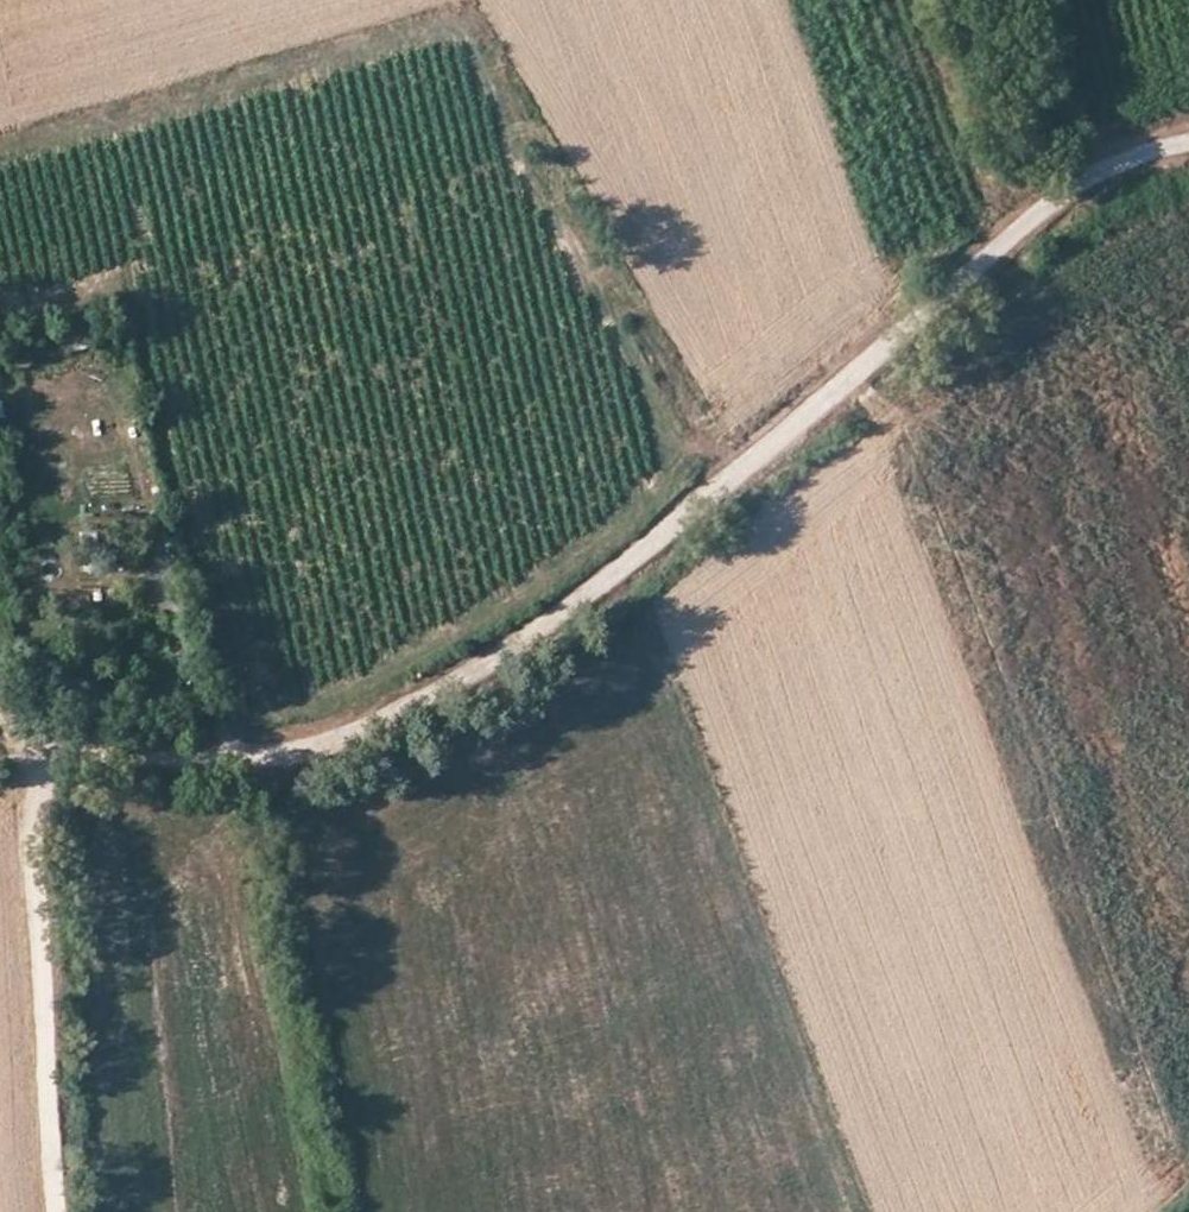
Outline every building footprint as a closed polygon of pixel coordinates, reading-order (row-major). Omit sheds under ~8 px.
[(613,612),(607,606),(595,612),(601,621),(613,612)]
